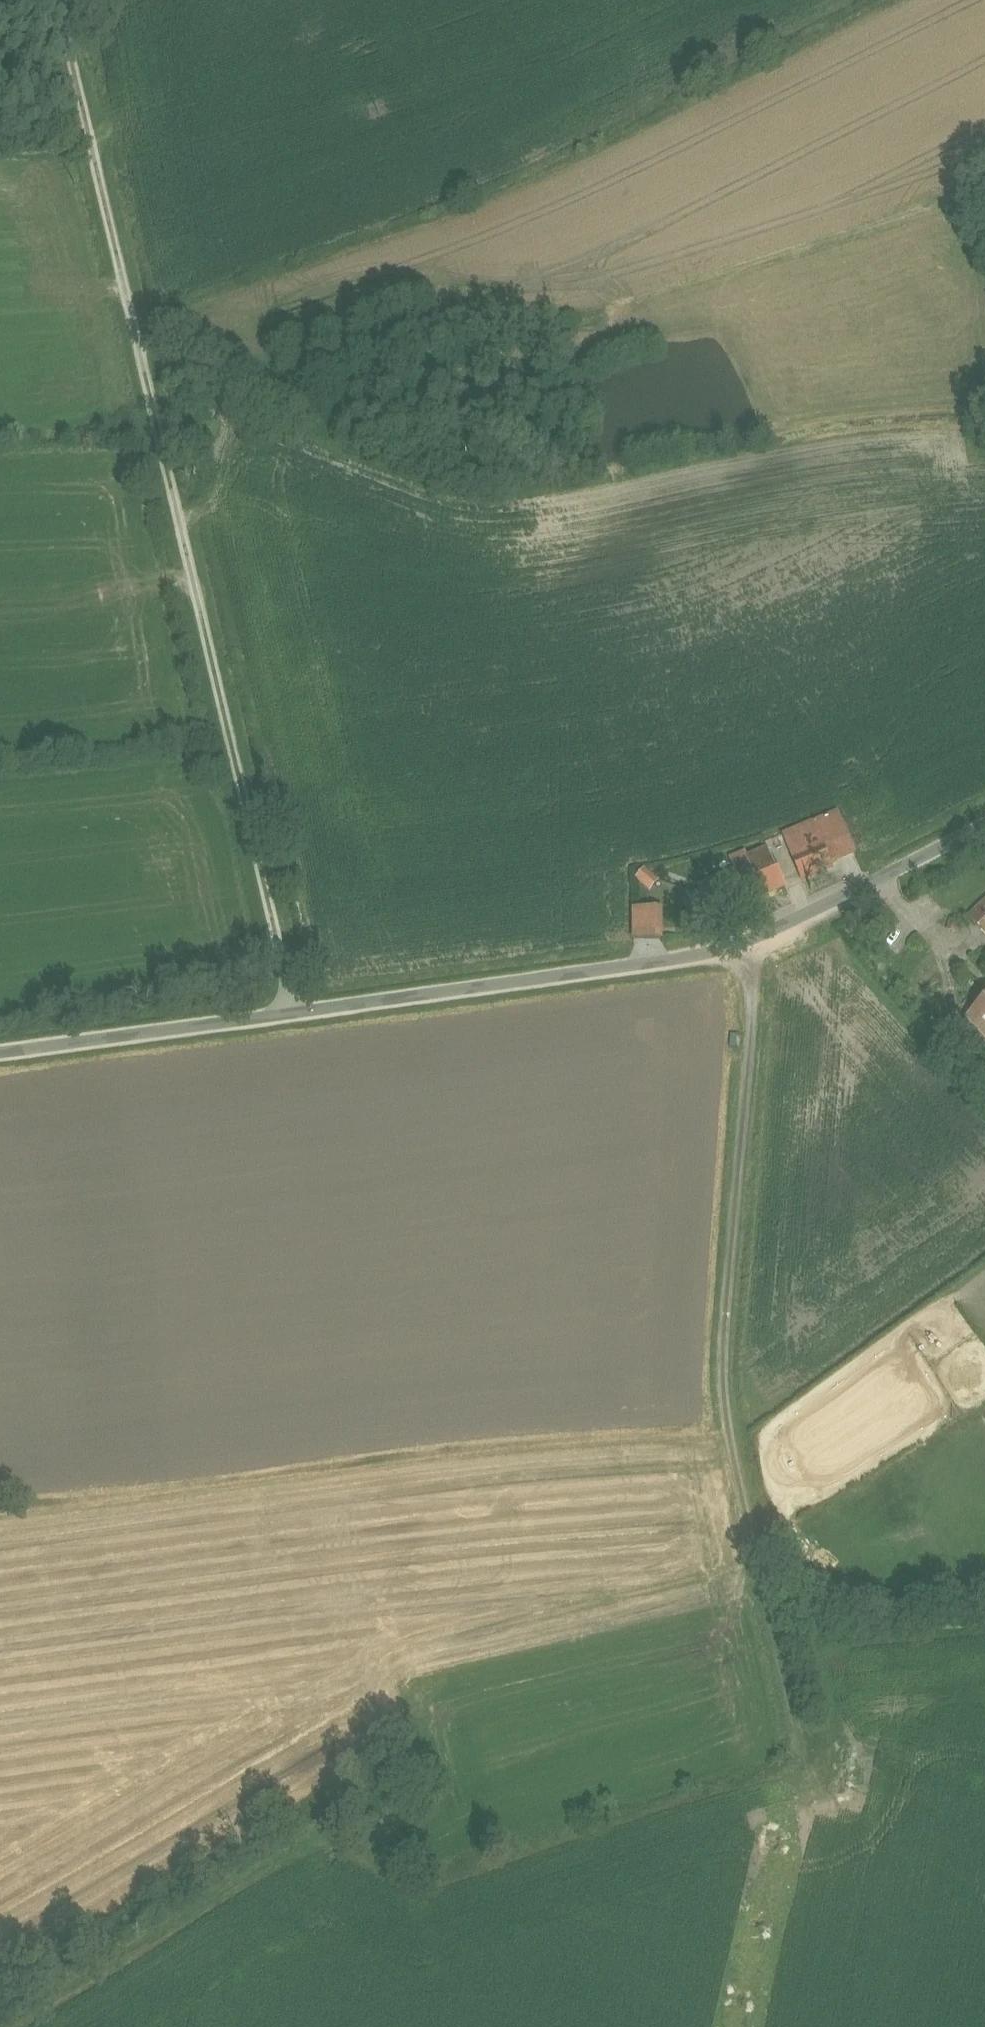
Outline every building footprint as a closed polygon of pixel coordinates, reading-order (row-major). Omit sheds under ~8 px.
[(845,817),(787,843),(808,888),(865,862),(845,817)] [(749,861),(752,867),(698,891),(714,927),(768,903),(790,893),(771,851),(749,861)] [(655,891),(664,881),(650,868),(641,878),(655,891)] [(638,939),(669,939),(669,907),(638,907),(638,939)] [(973,922),(984,935),(984,911),(973,922)] [(963,1015),(984,1040),(984,995),(963,1015)]
